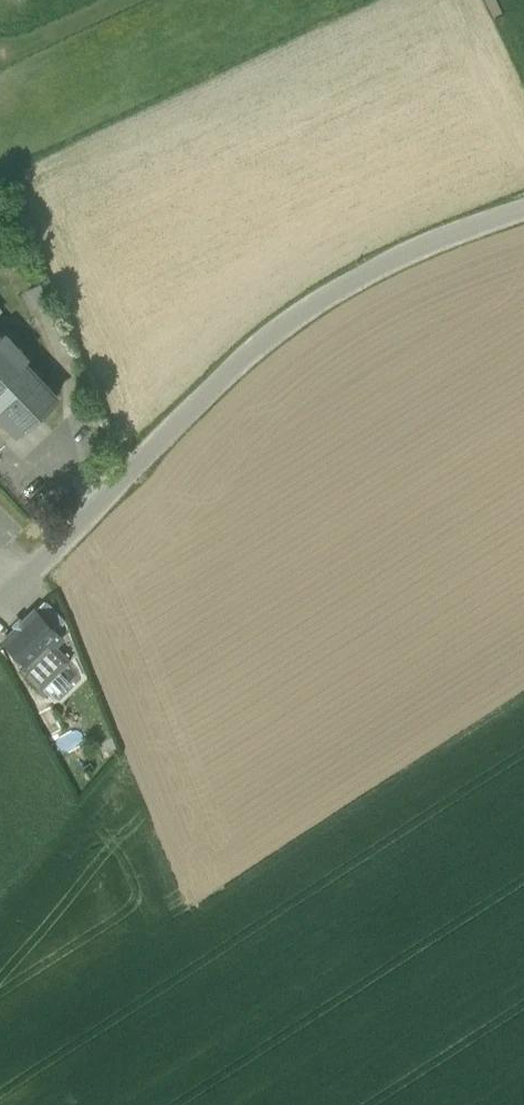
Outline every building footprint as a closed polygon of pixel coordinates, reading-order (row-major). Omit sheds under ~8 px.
[(17,434),(56,397),(23,362),(27,357),(3,332),(0,335),(0,416),(17,434)] [(40,609),(55,626),(64,618),(49,601),(40,609)] [(2,642),(20,663),(42,644),(49,651),(55,646),(65,638),(55,626),(40,609),(2,642)] [(69,662),(55,646),(49,651),(42,644),(20,663),(13,669),(33,693),(41,687),(59,671),(69,662)] [(59,671),(41,687),(51,699),(70,683),(59,671)] [(33,712),(46,736),(58,730),(45,706),(33,712)]
